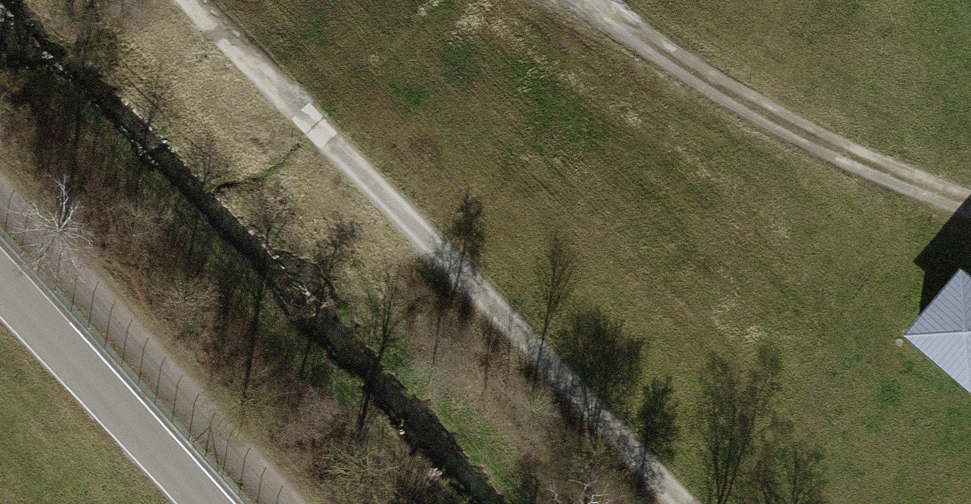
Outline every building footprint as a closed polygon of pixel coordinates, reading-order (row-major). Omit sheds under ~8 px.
[(905,324),(966,372),(970,366),(970,281),(952,266),(905,324)]
